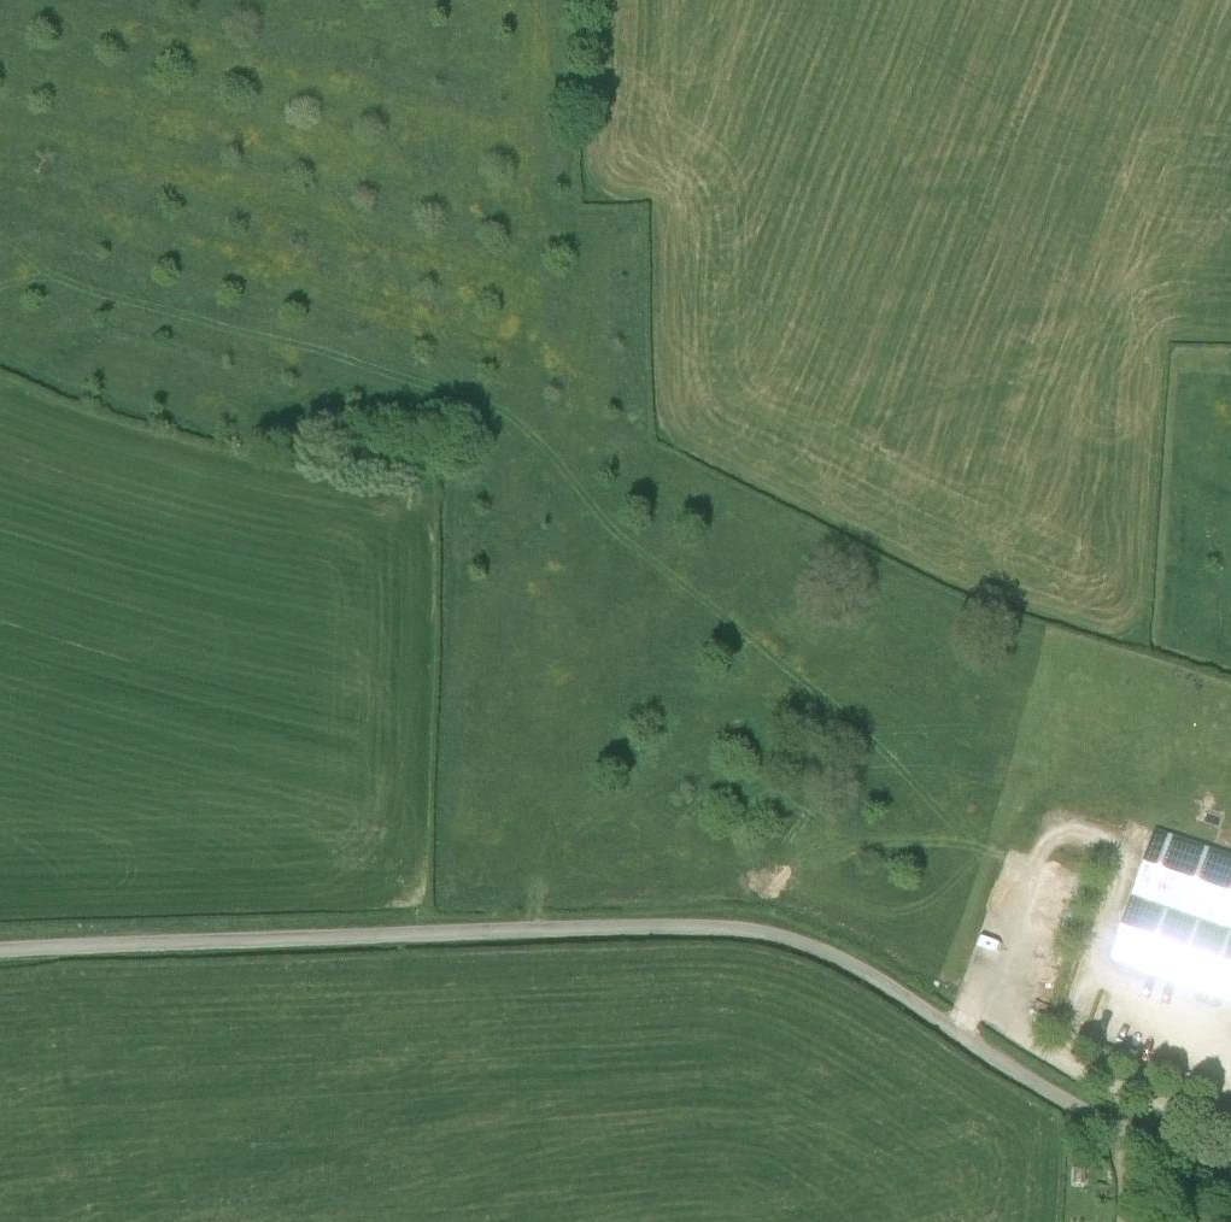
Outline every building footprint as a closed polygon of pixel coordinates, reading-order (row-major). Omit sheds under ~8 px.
[(1109,958),(1230,1000),(1230,856),(1155,829),(1109,958)]
